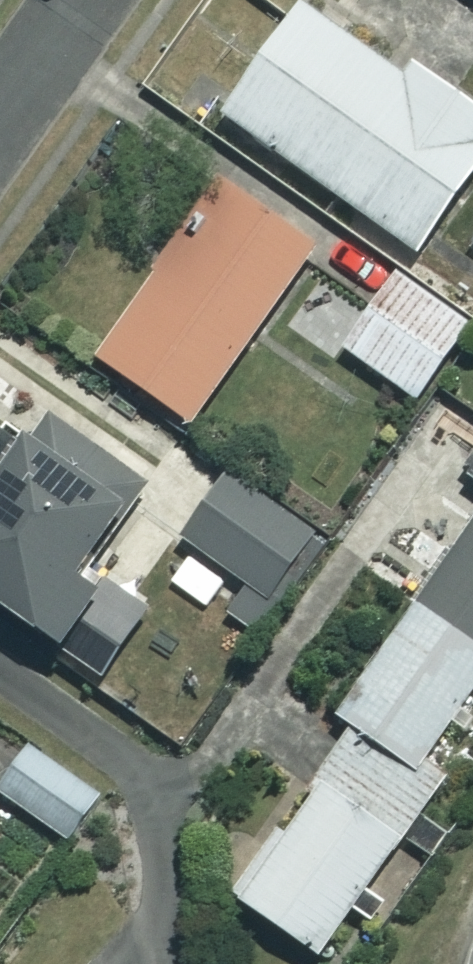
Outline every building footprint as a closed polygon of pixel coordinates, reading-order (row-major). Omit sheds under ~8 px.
[(295,7),(217,117),(411,254),(472,166),(472,112),(408,67),(399,80),(295,7)] [(310,249),(215,182),(90,359),(186,426),(310,249)] [(367,304),(390,273),(336,237),(315,269),(367,304)] [(390,273),(367,304),(339,351),(414,401),(466,323),(390,273)] [(28,412),(0,451),(0,616),(94,682),(155,596),(88,549),(133,485),(28,412)] [(462,474),(472,482),(472,459),(462,474)] [(308,536),(221,477),(178,541),(265,600),(308,536)] [(411,774),(472,686),(472,520),(333,718),(348,729),(411,774)] [(411,774),(348,729),(228,899),(313,959),(433,789),(411,774)] [(25,752),(0,787),(0,798),(66,844),(96,800),(25,752)]
